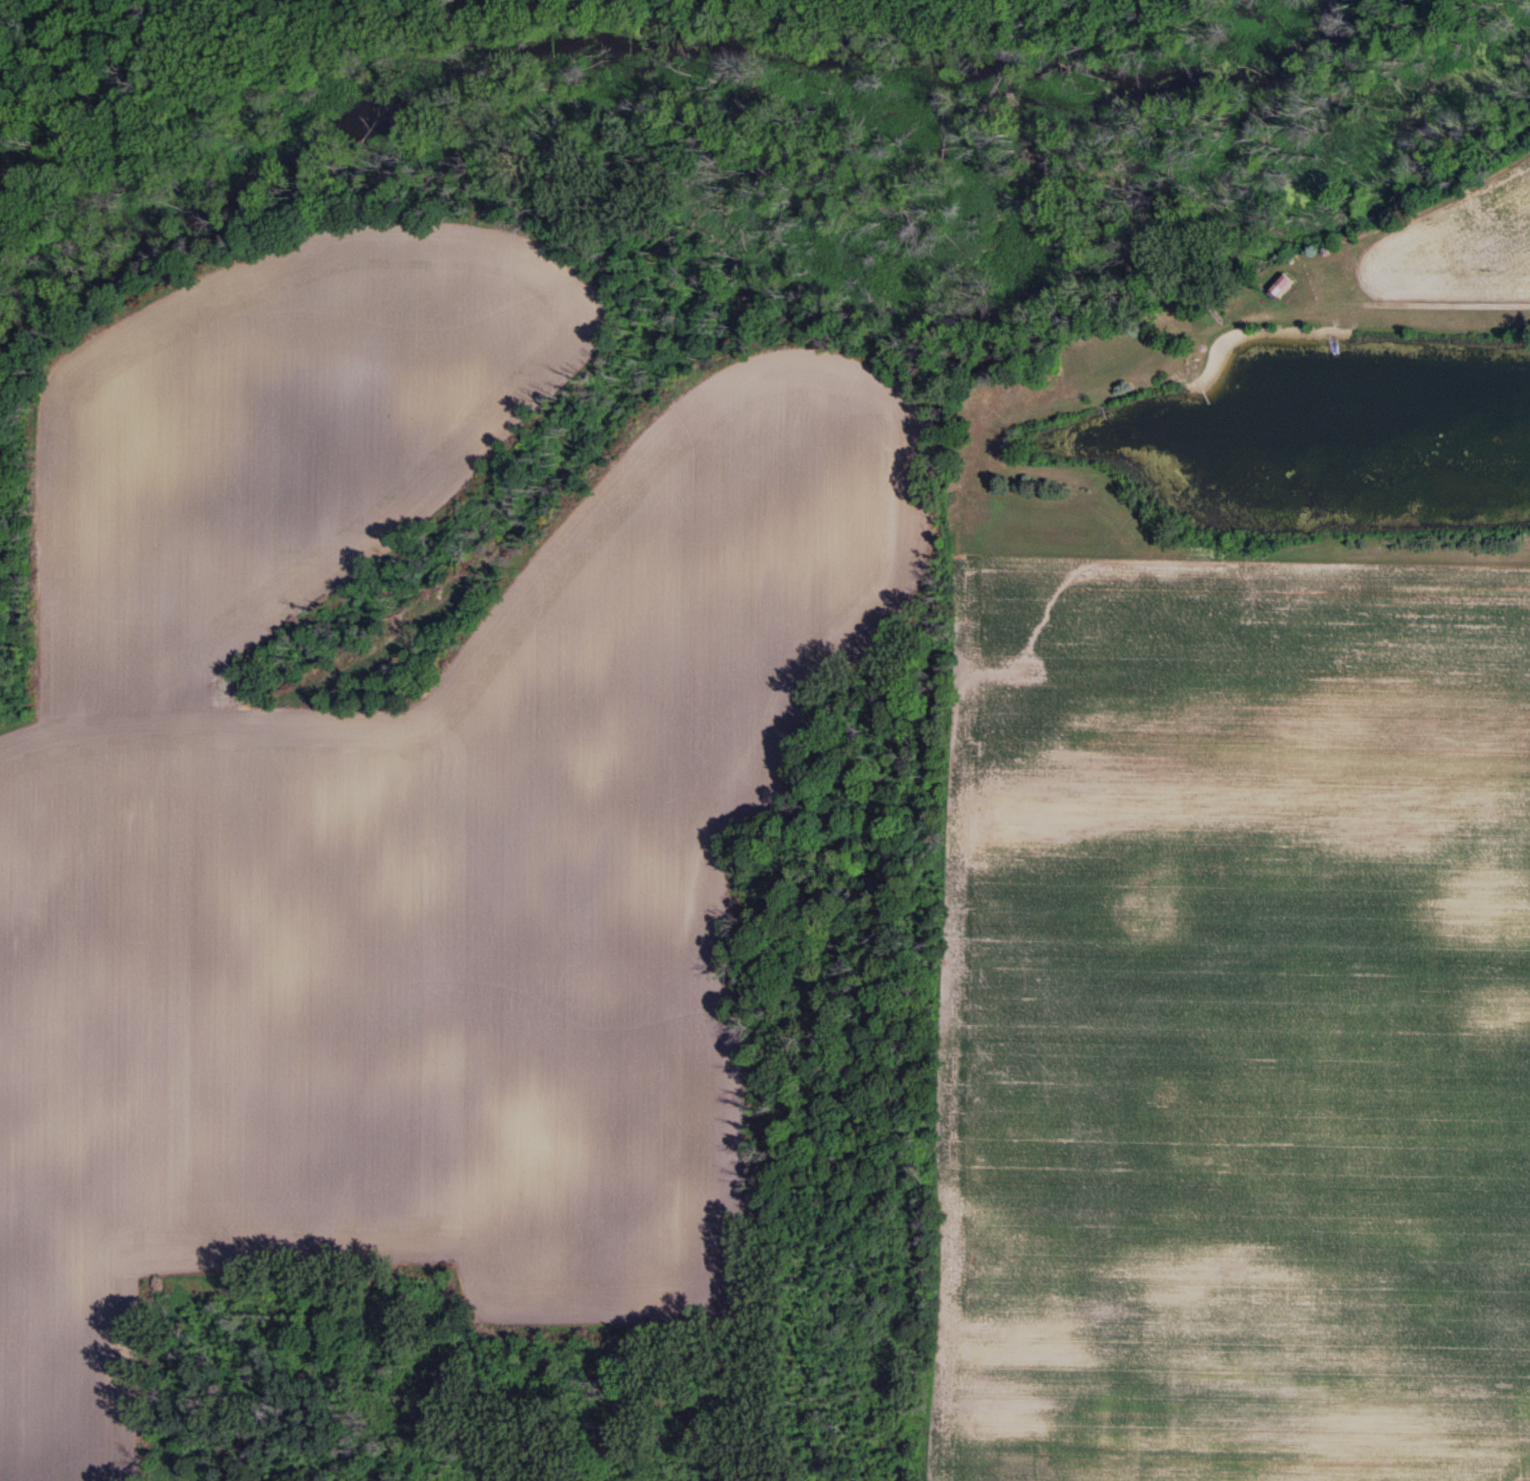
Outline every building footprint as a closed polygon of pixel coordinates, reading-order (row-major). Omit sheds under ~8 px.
[(1295,283),(1285,274),(1269,290),(1279,300),(1295,283)]
